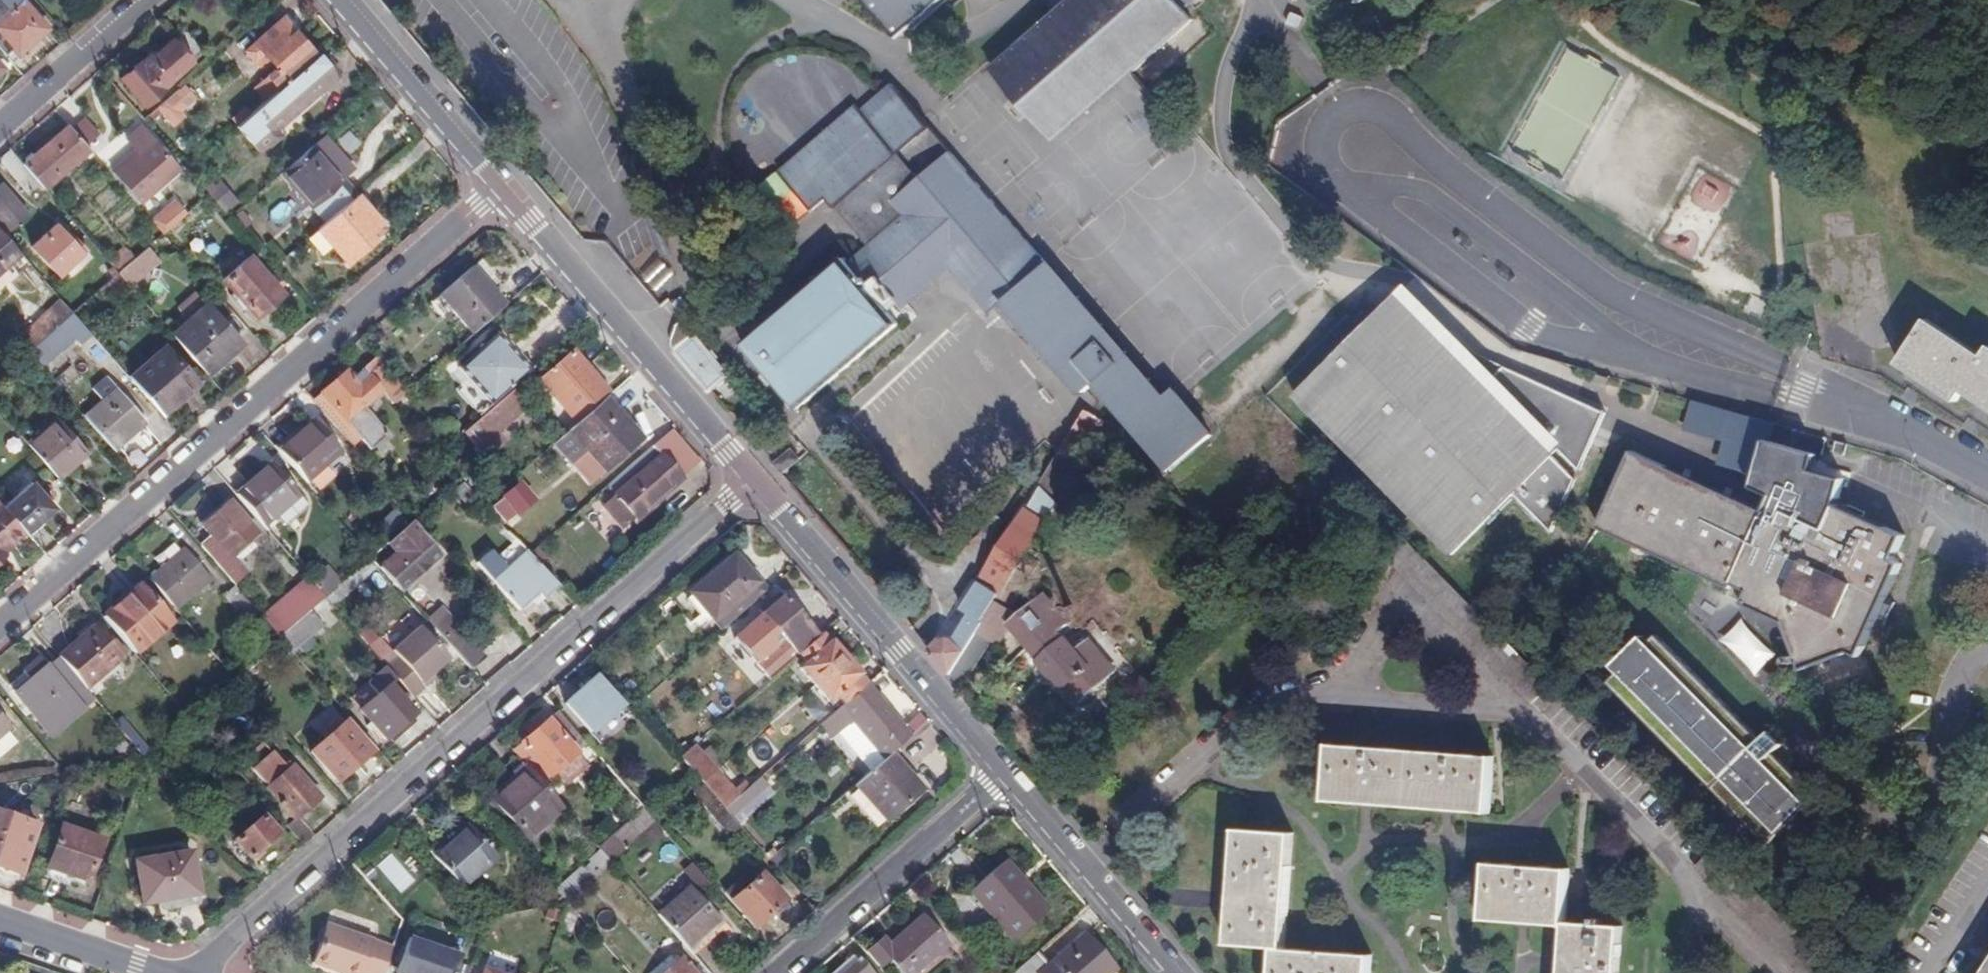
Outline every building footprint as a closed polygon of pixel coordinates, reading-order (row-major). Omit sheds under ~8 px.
[(48,28),(23,0),(0,0),(0,3),(10,14),(0,23),(0,34),(19,55),(48,28)] [(894,35),(908,23),(910,26),(940,0),(864,0),(894,35)] [(1193,0),(1073,0),(993,70),(1053,140),(1190,22),(1181,10),(1193,0)] [(276,90),(315,56),(278,16),(240,50),(248,60),(261,50),(275,66),(263,76),(276,90)] [(189,62),(170,41),(151,57),(147,56),(139,63),(137,63),(120,77),(144,104),(189,62)] [(338,73),(320,52),(315,56),(276,90),(237,126),(260,151),(279,134),(274,128),(338,73)] [(170,125),(199,100),(183,82),(154,108),(170,125)] [(845,269),(892,326),(919,301),(948,273),(986,317),(1003,301),(1046,266),(889,89),(870,106),(861,115),(852,108),(779,174),(811,212),(825,202),(866,248),(860,255),(845,269)] [(72,130),(91,141),(99,127),(81,116),(72,130)] [(38,182),(44,190),(90,150),(66,124),(21,164),(29,172),(38,182)] [(140,203),(178,170),(139,125),(123,138),(135,152),(113,172),(140,203)] [(350,128),(337,138),(349,154),(362,145),(350,128)] [(324,220),(355,194),(340,178),(352,164),(326,133),(282,172),(324,220)] [(1689,199),(1720,214),(1733,186),(1703,171),(1689,199)] [(26,191),(38,182),(29,172),(18,182),(26,191)] [(206,192),(225,213),(238,202),(219,181),(213,185),(207,178),(200,184),(206,192)] [(4,234),(27,213),(0,184),(0,230),(4,234)] [(389,226),(359,190),(355,194),(324,220),(319,225),(351,260),(389,226)] [(174,197),(148,217),(162,234),(187,214),(174,197)] [(230,218),(240,230),(247,223),(238,211),(230,218)] [(86,250),(66,226),(61,231),(56,225),(31,246),(58,275),(86,250)] [(20,253),(4,234),(0,230),(0,271),(20,253)] [(158,260),(146,246),(116,272),(126,284),(128,286),(158,260)] [(267,280),(248,258),(222,282),(254,319),(281,295),(277,291),(267,280)] [(800,412),(892,326),(845,269),(836,260),(744,347),(800,412)] [(1046,266),(1003,301),(1085,391),(1094,383),(1170,469),(1212,432),(1171,389),(1162,397),(1046,266)] [(473,334),(504,307),(472,270),(441,298),(473,334)] [(126,284),(116,272),(93,293),(103,304),(126,284)] [(267,280),(277,291),(286,283),(276,272),(267,280)] [(103,304),(93,293),(71,312),(82,323),(103,304)] [(1448,341),(1401,293),(1291,396),(1451,555),(1514,499),(1551,531),(1604,413),(1448,341)] [(683,313),(691,307),(684,298),(676,305),(683,313)] [(15,333),(29,322),(11,299),(0,309),(0,315),(15,333)] [(27,351),(71,312),(60,299),(16,338),(27,351)] [(170,333),(204,372),(238,341),(205,303),(170,333)] [(82,323),(71,312),(27,351),(40,365),(71,338),(76,344),(77,343),(89,332),(82,323)] [(1986,356),(1929,320),(1899,365),(1956,401),(1963,393),(1987,409),(1987,353),(1986,356)] [(95,363),(107,352),(89,332),(77,343),(95,363)] [(510,388),(529,372),(497,335),(460,368),(491,404),(510,388)] [(132,381),(158,411),(192,382),(165,351),(132,381)] [(597,381),(573,352),(538,380),(570,418),(599,394),(592,385),(597,381)] [(408,393),(379,360),(362,374),(382,396),(391,407),(396,403),(405,395),(408,393)] [(345,373),(313,401),(332,423),(353,447),(362,439),(374,453),(389,440),(364,411),(382,396),(362,374),(353,382),(345,373)] [(520,400),(510,388),(491,404),(483,412),(493,424),(520,400)] [(86,417),(114,450),(145,422),(116,390),(86,417)] [(405,395),(396,403),(405,414),(414,406),(405,395)] [(587,451),(604,471),(641,439),(604,397),(567,428),(587,451)] [(1685,430),(1726,441),(1734,410),(1693,400),(1685,430)] [(1103,423),(1084,412),(1026,509),(1023,509),(963,612),(972,616),(955,644),(946,645),(934,654),(962,690),(991,643),(979,635),(992,610),(1004,617),(1016,596),(1016,594),(1035,560),(1025,554),(1103,423)] [(1729,416),(1726,467),(1742,468),(1746,417),(1729,416)] [(27,443),(56,476),(84,451),(56,419),(27,443)] [(313,421),(277,453),(304,484),(341,453),(313,421)] [(587,451),(567,428),(552,441),(571,464),(587,451)] [(697,462),(670,432),(652,448),(659,456),(615,497),(632,517),(697,462)] [(1752,494),(1638,445),(1599,522),(1795,620),(1808,663),(1866,650),(1918,508),(1903,501),(1889,525),(1842,501),(1829,527),(1752,494)] [(792,453),(775,467),(782,477),(800,463),(792,453)] [(271,464),(236,495),(263,526),(276,515),(286,527),(308,508),(299,496),(271,464)] [(481,500),(464,481),(454,491),(470,510),(481,500)] [(23,530),(26,532),(52,508),(31,483),(4,507),(23,530)] [(534,500),(520,483),(494,506),(509,522),(534,500)] [(622,527),(632,517),(615,497),(604,507),(622,527)] [(210,538),(201,546),(234,583),(247,572),(232,554),(251,538),(257,544),(262,538),(229,502),(202,527),(210,538)] [(23,530),(4,507),(0,503),(0,549),(23,530)] [(391,541),(412,523),(401,511),(381,529),(391,541)] [(443,556),(413,522),(412,523),(391,541),(388,544),(396,553),(379,568),(401,593),(443,556)] [(528,556),(537,549),(523,532),(514,541),(526,554),(528,556)] [(185,547),(149,579),(178,611),(214,581),(185,547)] [(541,602),(557,588),(528,556),(526,554),(493,583),(519,613),(536,598),(541,602)] [(723,629),(765,592),(734,559),(692,595),(723,629)] [(309,580),(326,598),(338,588),(344,583),(327,564),(309,580)] [(309,580),(308,578),(273,609),(290,629),(312,610),(326,598),(309,580)] [(246,620),(258,609),(237,586),(225,596),(246,620)] [(345,596),(338,588),(326,598),(333,606),(345,596)] [(104,621),(137,656),(173,624),(140,589),(104,621)] [(798,654),(820,635),(785,596),(735,639),(771,679),(798,654)] [(1066,626),(1042,596),(1010,624),(1080,705),(1115,674),(1088,641),(1075,654),(1058,634),(1066,626)] [(523,617),(541,602),(536,598),(519,613),(523,617)] [(270,647),(282,637),(264,617),(258,609),(246,620),(270,647)] [(264,617),(282,637),(290,629),(273,609),(264,617)] [(325,625),(312,610),(290,629),(282,637),(295,652),(325,625)] [(432,629),(471,673),(485,660),(446,616),(432,629)] [(1751,676),(1775,658),(1744,619),(1721,637),(1751,676)] [(57,659),(59,661),(87,692),(123,660),(94,627),(57,659)] [(396,679),(414,699),(426,688),(423,684),(434,674),(450,660),(420,627),(392,651),(395,656),(384,666),(388,670),(396,679)] [(812,686),(843,659),(830,644),(828,645),(820,635),(816,639),(798,654),(806,663),(798,671),(812,686)] [(1653,644),(1622,673),(1779,837),(1809,808),(1767,764),(1776,755),(1763,742),(1754,751),(1653,644)] [(842,706),(865,686),(843,659),(812,686),(828,703),(835,697),(842,706)] [(53,737),(94,700),(87,692),(59,661),(49,670),(48,668),(18,696),(53,737)] [(386,689),(396,679),(388,670),(370,687),(378,696),(386,689)] [(423,684),(426,688),(437,679),(434,674),(423,684)] [(621,708),(596,680),(566,706),(603,746),(627,726),(616,714),(621,708)] [(890,755),(909,738),(865,686),(842,706),(832,715),(841,725),(844,729),(852,725),(884,760),(890,755)] [(411,717),(386,689),(378,696),(360,713),(385,740),(411,717)] [(558,713),(514,753),(527,768),(542,785),(586,745),(558,713)] [(827,736),(841,725),(832,715),(819,726),(827,736)] [(0,718),(0,738),(10,730),(0,718)] [(119,727),(145,757),(152,750),(126,720),(119,727)] [(337,782),(371,751),(349,726),(337,737),(343,744),(336,750),(322,739),(309,750),(337,782)] [(124,759),(134,751),(124,740),(114,748),(124,759)] [(678,758),(689,749),(684,744),(674,753),(678,758)] [(1491,817),(1495,757),(1330,746),(1327,804),(1491,817)] [(678,758),(700,783),(718,768),(703,751),(698,756),(691,747),(689,749),(678,758)] [(884,760),(852,788),(883,823),(921,790),(890,755),(884,760)] [(289,772),(287,771),(277,759),(258,774),(270,787),(267,790),(294,819),(296,817),(319,799),(293,768),(289,772)] [(241,766),(235,771),(247,784),(253,777),(241,766)] [(528,839),(563,808),(542,785),(527,768),(492,798),(528,839)] [(700,783),(724,809),(727,806),(736,799),(728,789),(732,785),(718,768),(700,783)] [(736,799),(727,806),(724,809),(733,820),(769,789),(760,778),(736,799)] [(700,783),(692,791),(708,809),(707,811),(729,837),(740,827),(733,820),(724,809),(700,783)] [(598,848),(611,863),(655,823),(642,808),(598,848)] [(0,837),(0,867),(21,874),(37,826),(7,816),(0,837)] [(277,835),(260,817),(234,840),(251,858),(277,835)] [(285,828),(303,848),(314,838),(296,817),(294,819),(285,828)] [(98,841),(59,827),(45,867),(86,880),(98,841)] [(434,861),(460,891),(494,861),(467,831),(434,861)] [(1228,947),(1287,952),(1295,838),(1236,834),(1228,947)] [(399,895),(415,882),(391,853),(375,866),(399,895)] [(197,898),(189,854),(135,864),(142,908),(197,898)] [(1044,911),(1003,862),(968,891),(1010,941),(1044,911)] [(680,872),(699,894),(710,885),(690,863),(680,872)] [(1480,923),(1565,929),(1569,870),(1485,864),(1480,923)] [(755,928),(785,901),(754,866),(724,894),(755,928)] [(657,916),(687,950),(717,922),(687,889),(657,916)] [(577,918),(565,903),(555,933),(569,939),(577,918)] [(865,953),(880,970),(888,963),(897,972),(918,972),(947,947),(922,917),(890,946),(882,938),(865,953)] [(391,948),(325,927),(312,966),(334,972),(382,972),(391,948)] [(1565,929),(1561,972),(1618,972),(1621,933),(1565,929)] [(1086,935),(1043,972),(1111,972),(1116,970),(1086,935)] [(459,956),(408,938),(396,972),(454,972),(459,956)] [(1287,952),(1285,972),(1371,972),(1373,958),(1287,952)] [(681,960),(667,972),(692,972),(681,960)] [(845,972),(868,972),(858,962),(845,972)]
